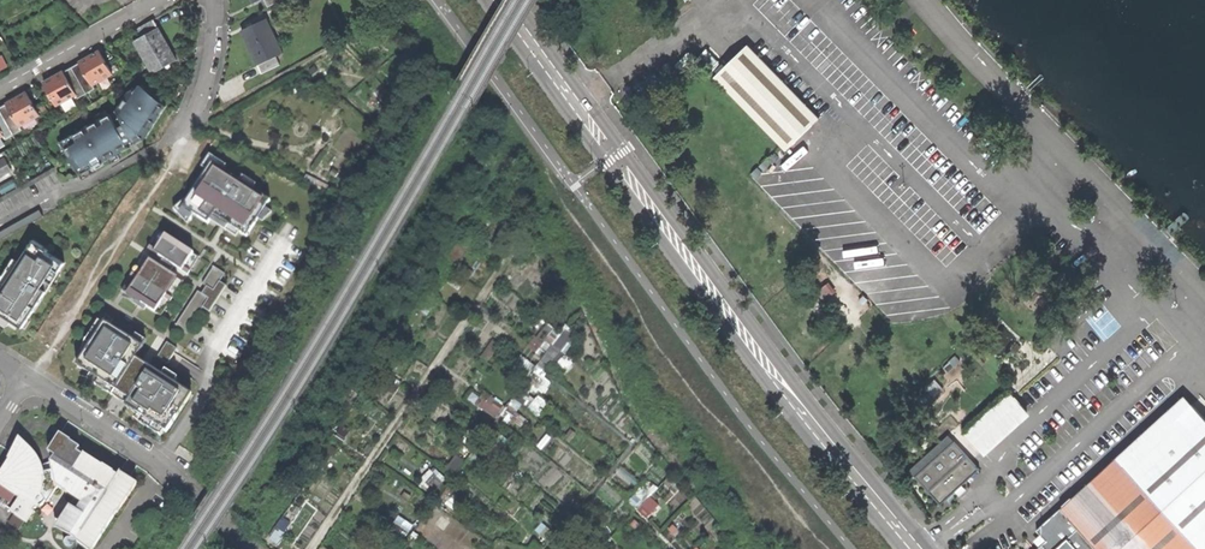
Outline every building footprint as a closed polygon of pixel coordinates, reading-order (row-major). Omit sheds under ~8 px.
[(152,19),(136,29),(140,37),(134,41),(153,74),(176,60),(167,45),(152,19)] [(266,19),(242,30),(250,48),(262,73),(280,65),(275,56),(282,53),(266,19)] [(785,150),(818,118),(746,44),(712,76),(785,150)] [(113,74),(99,51),(88,57),(90,59),(80,64),(73,69),(87,93),(95,89),(93,85),(113,74)] [(78,99),(87,93),(73,69),(64,73),(55,79),(54,76),(43,82),(57,106),(76,95),(78,99)] [(127,94),(117,110),(125,124),(121,126),(112,112),(102,119),(104,123),(102,125),(100,122),(91,127),(93,131),(86,135),(84,131),(63,143),(82,175),(130,147),(127,143),(135,139),(137,143),(144,139),(169,103),(143,85),(137,92),(135,90),(127,94)] [(40,116),(27,92),(15,98),(17,100),(8,106),(0,110),(14,135),(23,130),(21,127),(40,116)] [(14,135),(0,110),(0,138),(3,136),(5,140),(14,135)] [(184,200),(174,209),(177,213),(187,225),(190,221),(191,218),(192,219),(194,215),(208,224),(210,221),(236,238),(239,233),(247,238),(258,220),(262,223),(272,214),(265,209),(270,201),(253,190),(256,185),(242,176),(239,181),(223,171),(226,166),(213,158),(209,155),(201,167),(206,171),(186,202),(184,200)] [(35,195),(28,182),(0,197),(0,215),(35,195)] [(21,209),(16,211),(20,218),(25,214),(21,209)] [(160,232),(148,250),(188,276),(189,275),(200,258),(160,232)] [(8,326),(11,320),(22,328),(46,292),(51,285),(50,285),(52,283),(59,272),(58,272),(64,263),(47,252),(48,250),(33,240),(19,262),(13,258),(9,266),(7,270),(6,269),(0,279),(0,321),(8,326)] [(143,257),(121,291),(161,317),(184,282),(144,256),(144,257),(143,257)] [(198,292),(176,326),(187,333),(203,308),(209,312),(226,286),(220,282),(225,274),(214,267),(203,285),(206,287),(202,294),(198,292)] [(87,350),(77,366),(86,372),(83,376),(126,405),(125,406),(143,418),(140,423),(160,436),(163,431),(166,433),(191,394),(174,383),(178,378),(165,370),(162,375),(136,358),(143,347),(146,341),(136,335),(133,341),(105,323),(106,321),(101,318),(82,347),(87,350)] [(1059,334),(1064,330),(1055,320),(1050,324),(1059,334)] [(157,357),(157,358),(167,364),(177,349),(167,343),(158,357),(157,357)] [(980,450),(1025,410),(1009,392),(964,432),(980,450)] [(1184,394),(1060,507),(1068,515),(1192,404),(1184,394)] [(1192,404),(1068,515),(1060,507),(1037,528),(1047,540),(1036,548),(1204,548),(1204,418),(1192,404)] [(26,521),(32,512),(39,516),(42,512),(39,506),(42,504),(45,501),(47,504),(57,487),(87,506),(82,514),(70,506),(65,513),(67,515),(59,527),(72,535),(71,537),(75,540),(75,541),(86,548),(92,548),(116,512),(117,513),(136,483),(119,472),(117,476),(112,473),(113,472),(103,466),(102,466),(83,454),(82,455),(77,451),(79,448),(70,441),(59,434),(48,452),(54,456),(50,462),(51,470),(46,471),(42,472),(41,468),(39,464),(37,460),(35,456),(33,453),(29,450),(25,446),(20,443),(10,458),(11,459),(4,472),(3,472),(0,477),(0,484),(1,485),(0,487),(0,496),(9,502),(6,506),(12,510),(11,511),(11,512),(26,521)] [(939,504),(978,469),(966,455),(928,491),(933,497),(939,504)] [(597,546),(610,534),(604,527),(591,539),(597,546)]
